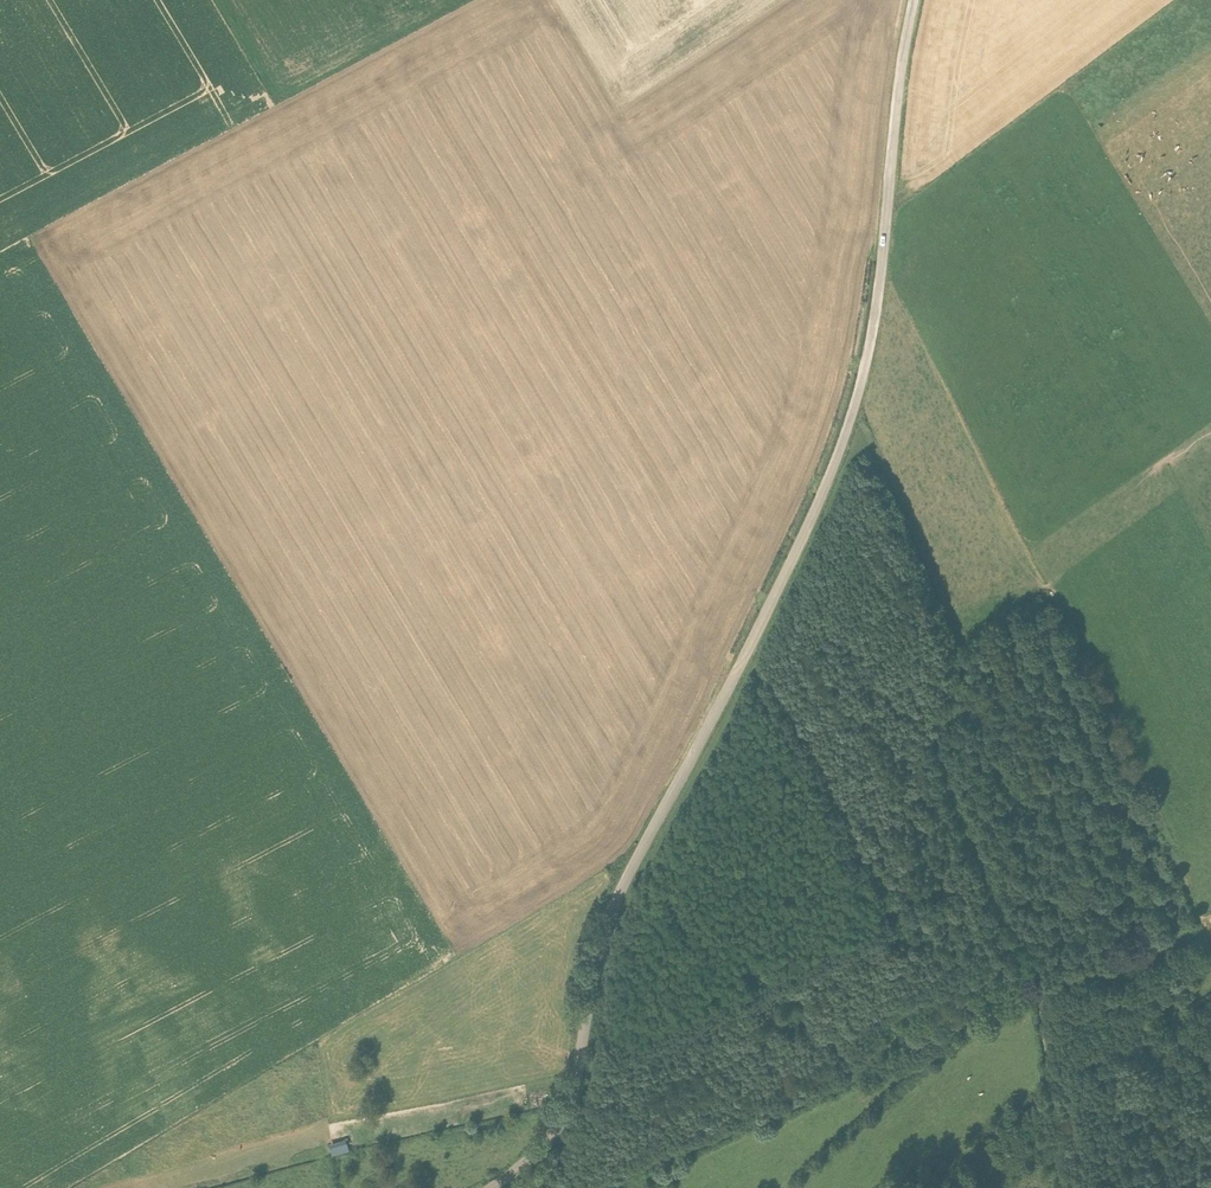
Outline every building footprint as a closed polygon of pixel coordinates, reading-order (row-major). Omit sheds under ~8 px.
[(334,1153),(351,1149),(348,1138),(331,1142),(334,1153)]
